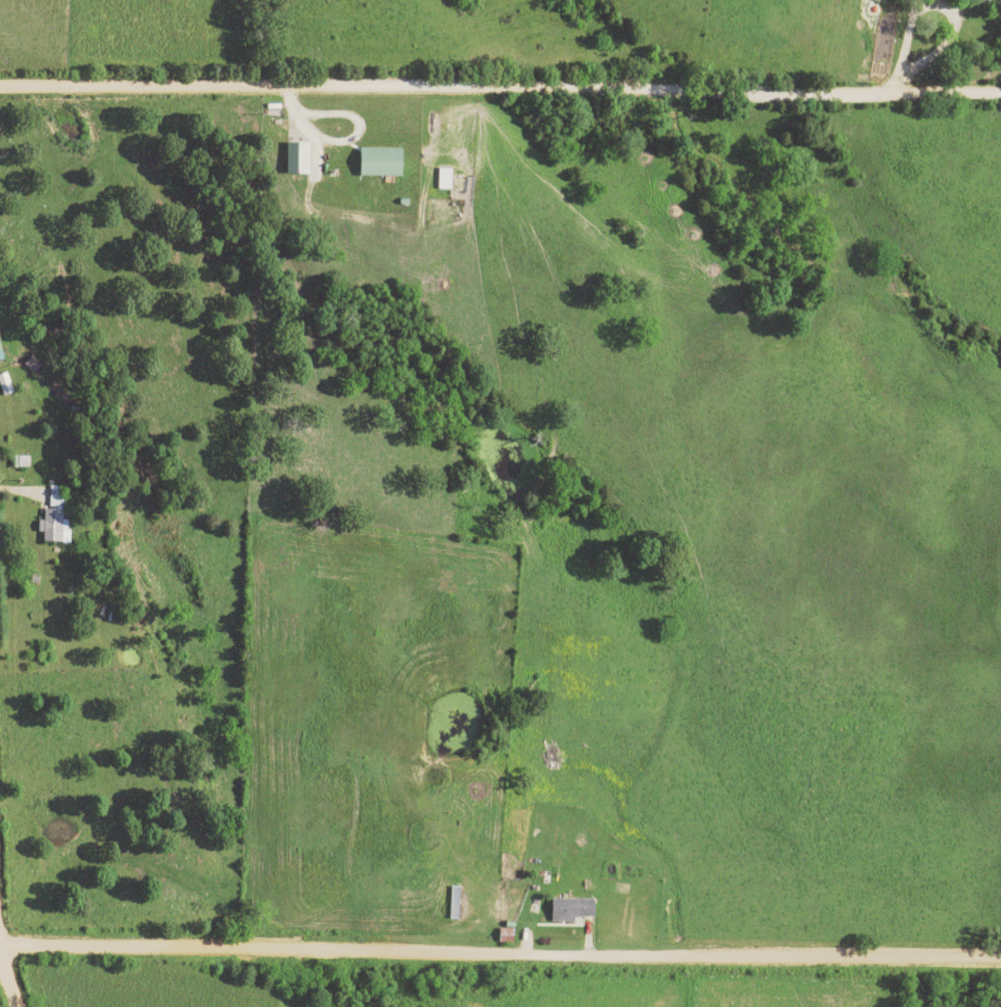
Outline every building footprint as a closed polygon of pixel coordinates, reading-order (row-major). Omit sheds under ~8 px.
[(307,143),(286,143),(285,174),(306,174),(307,143)] [(357,176),(400,177),(400,149),(358,148),(357,176)] [(450,170),(438,169),(437,189),(449,189),(450,170)] [(42,542),(68,543),(68,522),(60,522),(61,487),(49,487),(48,509),(43,509),(43,521),(37,521),(37,532),(42,533),(42,542)] [(591,898),(549,899),(550,922),(574,921),(574,917),(592,917),(591,898)]
